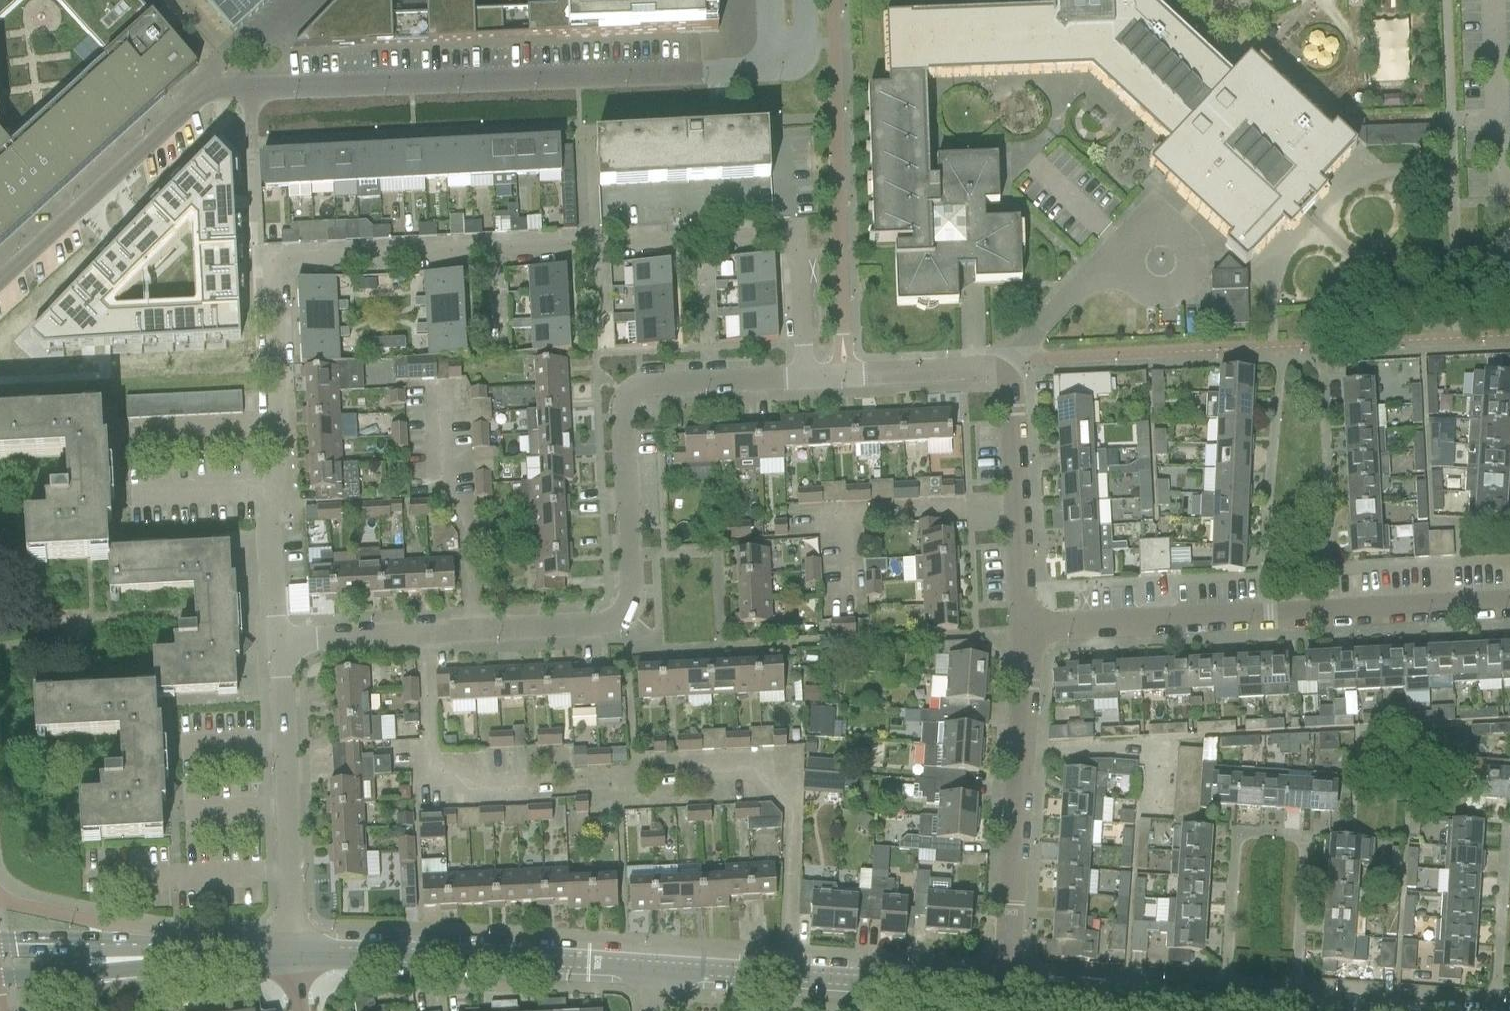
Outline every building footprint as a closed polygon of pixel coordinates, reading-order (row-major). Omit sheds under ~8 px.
[(22,0),(0,0),(0,20),(22,0)] [(90,34),(72,50),(90,69),(108,53),(110,56),(152,18),(151,17),(135,0),(59,0),(90,34)] [(233,33),(270,0),(203,0),(233,33)] [(293,48),(408,44),(475,42),(556,39),(678,34),(686,34),(700,33),(716,33),(718,31),(716,0),(554,0),(555,11),(474,13),(474,0),(427,0),(430,42),(393,43),(391,0),(341,0),(293,48)] [(864,122),(864,123),(868,123),(869,142),(868,143),(868,144),(867,145),(866,146),(866,147),(866,148),(865,149),(865,151),(865,152),(865,154),(870,153),(870,172),(869,173),(869,174),(868,175),(868,176),(867,177),(867,178),(866,179),(866,181),(866,182),(866,184),(871,183),(871,202),(871,203),(870,204),(869,205),(869,206),(868,207),(868,208),(868,209),(867,211),(867,212),(867,214),(872,213),(872,232),(872,233),(871,234),(870,235),(870,236),(869,237),(869,238),(869,239),(868,241),(868,242),(868,243),(911,242),(912,249),(894,249),(897,306),(916,306),(917,307),(918,307),(919,308),(921,308),(922,309),(923,309),(924,310),(925,310),(927,310),(928,310),(930,310),(931,309),(932,309),(933,309),(934,308),(935,307),(936,307),(937,306),(938,305),(958,304),(958,295),(957,282),(975,282),(983,281),(983,284),(1021,283),(1019,221),(984,222),(983,205),(999,204),(997,158),(977,158),(976,158),(975,157),(974,156),(973,156),(972,155),(970,155),(969,155),(968,154),(966,154),(965,155),(964,155),(962,155),(961,155),(960,156),(959,157),(958,157),(956,158),(956,159),(936,160),(936,166),(926,166),(923,80),(927,80),(927,79),(1090,73),(1169,145),(1149,166),(1230,241),(1224,247),(1245,266),(1281,227),(1288,233),(1304,216),(1310,210),(1326,192),(1319,186),(1356,147),(1335,128),(1329,134),(1266,74),(1255,64),(1253,62),(1250,60),(1249,59),(1248,60),(1238,71),(1229,80),(1151,7),(1151,0),(1031,0),(1030,3),(1026,2),(1026,3),(1043,7),(1043,16),(1008,17),(1008,20),(981,21),(981,18),(978,18),(978,21),(951,22),(951,19),(948,19),(948,22),(921,23),(921,20),(918,20),(919,24),(911,24),(911,19),(886,20),(886,21),(889,21),(890,37),(887,37),(887,38),(889,38),(890,50),(887,50),(887,51),(890,51),(891,63),(887,63),(888,64),(891,64),(891,80),(888,80),(889,91),(867,92),(868,112),(867,113),(866,114),(866,115),(865,116),(865,118),(864,119),(864,121),(864,122)] [(197,67),(152,18),(110,56),(105,61),(105,62),(10,149),(8,146),(0,137),(0,246),(197,67)] [(1365,147),(1421,145),(1445,144),(1445,126),(1346,130),(1366,148),(1365,147)] [(595,137),(598,187),(666,183),(665,178),(687,177),(687,183),(688,183),(688,182),(770,179),(768,128),(738,130),(738,131),(683,134),(683,133),(651,134),(651,136),(625,137),(625,136),(595,137)] [(560,140),(537,141),(538,174),(561,173),(561,186),(574,185),(572,147),(560,147),(560,140)] [(537,141),(513,142),(515,175),(538,174),(537,141)] [(513,142),(493,143),(494,176),(495,187),(516,186),(515,175),(513,142)] [(493,143),(468,144),(470,178),(494,176),(493,143)] [(468,144),(445,145),(447,179),(470,178),(468,144)] [(445,145),(422,147),(424,180),(447,179),(445,145)] [(422,147),(400,148),(401,181),(424,180),(422,147)] [(400,148),(377,149),(378,182),(401,181),(400,148)] [(377,149),(354,150),(356,198),(357,200),(379,198),(378,182),(377,149)] [(354,150),(331,151),(333,185),(334,199),(356,198),(354,150)] [(331,151),(308,152),(310,186),(333,185),(331,151)] [(216,152),(31,337),(43,349),(240,338),(232,168),(216,152)] [(308,152),(286,154),(287,187),(288,199),(311,198),(310,186),(308,152)] [(286,154),(262,155),(264,189),(265,189),(265,188),(287,187),(286,154)] [(574,185),(561,186),(563,231),(576,230),(576,217),(574,185)] [(520,233),(520,220),(508,220),(509,233),(520,233)] [(472,223),(462,223),(463,236),(472,235),(472,223)] [(481,223),(472,223),(472,235),(481,235),(481,223)] [(429,238),(428,224),(417,225),(418,238),(429,238)] [(436,224),(428,224),(429,238),(436,237),(436,224)] [(390,226),(382,227),(383,240),(391,240),(390,226)] [(383,240),(382,227),(372,227),(373,241),(383,240)] [(337,242),(337,229),(326,230),(327,243),(337,242)] [(345,229),(337,229),(337,242),(346,242),(345,229)] [(292,245),(291,231),(281,232),(281,245),(292,245)] [(299,231),(291,231),(292,245),(300,244),(299,231)] [(774,256),(736,258),(737,282),(737,286),(775,284),(775,280),(774,256)] [(1245,276),(1247,276),(1228,259),(1210,278),(1212,277),(1213,325),(1247,324),(1246,291),(1245,276)] [(670,261),(632,263),(634,291),(672,289),(670,261)] [(566,267),(528,269),(530,297),(568,295),(566,267)] [(428,334),(429,358),(467,356),(462,272),(424,274),(426,298),(414,299),(415,308),(426,307),(427,325),(416,326),(416,334),(428,334)] [(335,278),(297,281),(301,365),(339,363),(338,338),(349,338),(349,329),(338,330),(337,312),(348,311),(347,302),(336,303),(335,278)] [(714,283),(715,292),(726,291),(726,282),(714,283)] [(775,284),(737,286),(739,309),(739,314),(777,312),(776,307),(775,284)] [(611,288),(611,297),(622,296),(622,287),(611,288)] [(634,291),(635,315),(635,319),(673,317),(672,289),(634,291)] [(507,293),(507,302),(519,302),(518,293),(507,293)] [(530,297),(531,320),(531,324),(569,323),(568,295),(530,297)] [(727,309),(716,310),(716,319),(728,319),(727,309)] [(739,309),(727,309),(728,319),(739,318),(739,314),(739,309)] [(777,312),(739,314),(739,318),(740,342),(778,340),(777,312)] [(623,315),(612,316),(612,324),(624,324),(623,315)] [(635,315),(623,315),(624,324),(626,324),(635,323),(635,319),(635,315)] [(635,323),(626,324),(628,348),(636,347),(637,347),(674,345),(673,317),(635,319),(635,323)] [(531,320),(520,321),(520,330),(531,329),(531,324),(531,320)] [(520,321),(508,321),(509,330),(520,330),(520,321)] [(569,323),(531,324),(531,329),(533,353),(571,351),(569,323)] [(389,343),(380,342),(379,362),(388,362),(389,343)] [(396,382),(437,380),(435,359),(394,361),(396,382)] [(535,362),(536,387),(567,385),(566,360),(535,362)] [(308,370),(306,370),(307,394),(339,393),(348,393),(347,363),(308,365),(308,370)] [(448,365),(449,380),(461,379),(461,364),(448,365)] [(1220,369),(1219,394),(1251,396),(1252,370),(1220,369)] [(1145,373),(1134,373),(1134,386),(1145,386),(1145,373)] [(1471,398),(1509,401),(1509,376),(1473,373),(1471,398)] [(1110,374),(1052,377),(1052,379),(1058,378),(1059,402),(1057,402),(1058,428),(1091,426),(1090,402),(1094,402),(1094,397),(1111,397),(1111,394),(1110,374)] [(1425,377),(1426,394),(1431,394),(1431,398),(1436,398),(1435,376),(1425,377)] [(1151,381),(1151,394),(1162,393),(1161,381),(1151,381)] [(1344,384),(1345,408),(1372,406),(1371,383),(1344,384)] [(536,387),(537,411),(569,409),(567,385),(536,387)] [(1409,386),(1410,403),(1415,403),(1416,407),(1420,407),(1419,385),(1409,386)] [(471,390),(471,402),(485,401),(485,389),(471,390)] [(230,393),(219,394),(220,416),(231,415),(230,393)] [(241,393),(230,393),(231,415),(243,414),(243,413),(241,393)] [(307,394),(308,418),(340,417),(339,393),(307,394)] [(404,393),(389,393),(389,406),(405,406),(404,393)] [(1162,393),(1151,394),(1152,406),(1163,406),(1162,393)] [(196,395),(197,417),(208,416),(207,394),(196,395)] [(219,394),(207,394),(208,416),(220,416),(219,394)] [(1205,419),(1218,420),(1250,421),(1251,396),(1219,394),(1206,394),(1205,419)] [(1431,394),(1426,394),(1427,416),(1437,415),(1436,398),(1431,398),(1431,394)] [(173,396),(174,418),(185,417),(184,395),(173,396)] [(196,395),(184,395),(185,417),(197,417),(196,395)] [(150,397),(151,419),(163,419),(161,396),(150,397)] [(161,396),(163,419),(174,418),(173,396),(161,396)] [(138,398),(140,420),(151,419),(150,397),(138,398)] [(138,398),(126,398),(127,420),(140,420),(138,398)] [(1469,421),(1509,424),(1509,406),(1509,401),(1471,398),(1469,421)] [(1415,403),(1410,403),(1411,425),(1421,424),(1420,407),(1416,407),(1415,403)] [(1345,408),(1346,432),(1383,430),(1386,430),(1385,406),(1372,406),(1345,408)] [(537,411),(526,411),(528,435),(570,433),(569,409),(537,411)] [(950,410),(926,411),(927,443),(952,442),(950,410)] [(926,411),(901,412),(903,444),(927,443),(926,411)] [(901,412),(877,414),(879,445),(903,444),(901,412)] [(66,458),(68,497),(51,498),(52,505),(47,505),(47,520),(26,521),(28,566),(30,566),(30,562),(107,559),(109,551),(107,520),(114,520),(119,514),(111,506),(108,450),(104,450),(102,413),(0,418),(0,461),(66,458)] [(877,414),(853,415),(855,446),(879,445),(877,414)] [(853,415),(829,416),(831,447),(855,446),(853,415)] [(829,416),(805,417),(806,449),(831,447),(829,416)] [(308,418),(309,442),(341,441),(340,417),(308,418)] [(780,418),(780,428),(781,428),(783,459),(784,459),(784,450),(806,449),(805,417),(780,418)] [(1218,420),(1217,445),(1249,446),(1250,421),(1218,420)] [(1469,421),(1468,446),(1507,449),(1509,424),(1469,421)] [(472,426),(473,438),(487,437),(487,425),(472,426)] [(1428,425),(1429,443),(1433,442),(1434,446),(1439,446),(1438,425),(1428,425)] [(391,426),(391,439),(407,438),(406,426),(391,426)] [(1056,453),(1092,452),(1091,426),(1058,428),(1060,453),(1056,453)] [(780,428),(757,429),(759,461),(783,459),(781,428),(780,428)] [(757,429),(733,430),(735,462),(735,472),(759,470),(759,461),(757,429)] [(733,430),(709,432),(710,463),(735,462),(733,430)] [(1346,432),(1348,456),(1384,454),(1383,430),(1346,432)] [(1153,431),(1154,444),(1164,443),(1164,431),(1153,431)] [(710,463),(709,432),(684,433),(684,436),(672,437),(674,465),(710,463)] [(570,433),(528,435),(529,459),(571,457),(570,433)] [(1412,434),(1413,451),(1418,451),(1418,455),(1423,455),(1422,433),(1412,434)] [(1148,436),(1136,437),(1137,450),(1148,449),(1148,436)] [(487,437),(473,438),(474,450),(474,462),(498,461),(498,452),(494,449),(488,449),(487,437)] [(407,438),(391,439),(392,450),(407,449),(407,438)] [(309,442),(310,467),(342,465),(341,441),(309,442)] [(1433,442),(1429,443),(1430,464),(1440,464),(1439,446),(1434,446),(1433,442)] [(1164,443),(1154,444),(1154,456),(1165,456),(1164,443)] [(1217,445),(1215,470),(1248,471),(1249,446),(1217,445)] [(1468,446),(1466,470),(1505,473),(1507,449),(1468,446)] [(1137,463),(1128,468),(1128,475),(1138,475),(1150,474),(1148,449),(1137,450),(1137,463)] [(1092,452),(1056,453),(1056,454),(1060,454),(1061,478),(1094,477),(1105,476),(1103,451),(1092,452)] [(1418,451),(1413,451),(1414,473),(1424,472),(1423,455),(1418,455),(1418,451)] [(1348,456),(1349,480),(1387,478),(1389,478),(1388,454),(1384,454),(1348,456)] [(529,459),(525,460),(526,483),(540,482),(540,483),(563,482),(572,481),(571,457),(529,459)] [(342,465),(310,467),(312,491),(315,491),(316,503),(344,502),(359,501),(358,482),(357,465),(342,465)] [(1204,469),(1202,495),(1214,495),(1247,497),(1248,471),(1215,470),(1204,469)] [(1466,470),(1464,494),(1469,494),(1504,497),(1505,473),(1466,470)] [(1430,473),(1431,491),(1436,490),(1436,494),(1441,494),(1440,473),(1430,473)] [(475,474),(475,486),(490,486),(489,474),(475,474)] [(1061,481),(1057,481),(1058,493),(1062,492),(1062,503),(1059,503),(1059,504),(1062,504),(1095,502),(1094,477),(1061,478),(1061,481)] [(1349,480),(1350,504),(1377,503),(1377,496),(1383,496),(1388,490),(1387,478),(1349,480)] [(540,483),(521,484),(522,508),(533,507),(564,506),(563,482),(540,483)] [(1156,482),(1156,494),(1167,494),(1167,482),(1156,482)] [(1424,482),(1415,483),(1416,499),(1420,499),(1420,503),(1425,502),(1424,482)] [(941,483),(942,498),(953,498),(953,483),(941,483)] [(906,500),(905,485),(893,486),(893,501),(906,500)] [(917,485),(905,485),(906,500),(917,499),(917,485)] [(490,486),(475,486),(476,498),(490,498),(490,486)] [(1150,486),(1139,487),(1139,500),(1151,499),(1150,486)] [(869,487),(857,488),(857,503),(870,502),(869,487)] [(857,503),(857,488),(845,488),(845,503),(857,503)] [(809,505),(808,490),(797,491),(797,506),(809,505)] [(821,490),(808,490),(809,505),(821,505),(821,490)] [(1436,490),(1431,491),(1432,512),(1442,512),(1441,494),(1436,494),(1436,490)] [(1167,494),(1156,494),(1157,507),(1168,507),(1167,494)] [(1469,494),(1468,518),(1502,521),(1504,497),(1469,494)] [(1199,520),(1213,520),(1246,522),(1247,497),(1214,495),(1200,495),(1199,520)] [(1151,499),(1139,500),(1140,512),(1151,512),(1151,499)] [(1420,499),(1416,499),(1417,521),(1426,521),(1425,502),(1420,503),(1420,499)] [(1063,529),(1109,526),(1108,501),(1095,502),(1062,504),(1063,529)] [(422,517),(421,502),(409,503),(410,518),(422,517)] [(433,502),(421,502),(422,517),(434,516),(433,502)] [(1350,504),(1351,528),(1378,527),(1377,503),(1350,504)] [(377,504),(359,505),(360,520),(377,519),(377,504)] [(389,504),(377,504),(377,519),(390,519),(389,504)] [(330,522),(329,506),(317,507),(318,522),(330,522)] [(342,506),(329,506),(330,522),(342,521),(342,506)] [(564,506),(533,507),(534,532),(565,530),(564,506)] [(1213,520),(1212,545),(1245,547),(1246,522),(1213,520)] [(477,522),(478,535),(492,534),(492,521),(477,522)] [(920,522),(921,559),(953,557),(952,533),(948,533),(948,521),(920,522)] [(787,537),(786,522),(774,523),(775,537),(787,537)] [(738,539),(738,524),(725,525),(726,540),(738,539)] [(750,524),(738,524),(738,539),(750,538),(750,524)] [(1065,554),(1062,554),(1097,552),(1111,551),(1126,551),(1126,544),(1111,545),(1110,526),(1109,526),(1063,529),(1065,554)] [(1426,526),(1411,526),(1412,533),(1413,558),(1428,558),(1427,534),(1427,533),(1426,526)] [(1378,527),(1351,528),(1352,554),(1379,553),(1388,552),(1387,528),(1378,528),(1378,527)] [(534,532),(535,556),(567,554),(565,530),(534,532)] [(1439,533),(1427,534),(1428,558),(1440,557),(1439,533)] [(1452,533),(1439,533),(1440,557),(1453,556),(1452,533)] [(492,534),(478,535),(478,547),(493,546),(492,534)] [(1169,540),(1153,541),(1153,549),(1169,548),(1169,540)] [(1138,541),(1138,550),(1153,549),(1153,541),(1138,541)] [(1245,547),(1212,545),(1211,572),(1244,573),(1245,547)] [(109,551),(107,559),(108,562),(110,595),(112,595),(116,595),(194,591),(195,599),(195,606),(196,621),(196,630),(179,631),(179,639),(174,639),(175,654),(153,655),(155,688),(154,688),(154,691),(157,696),(237,692),(235,663),(235,660),(235,654),(242,654),(247,648),(238,640),(238,637),(238,636),(237,618),(237,604),(236,599),(236,584),(232,585),(230,547),(115,553),(115,550),(109,551)] [(1172,568),(1192,567),(1191,547),(1171,548),(1172,568)] [(1169,548),(1153,549),(1155,574),(1170,573),(1169,548)] [(331,549),(306,550),(307,567),(308,586),(309,599),(334,597),(332,566),(331,549)] [(1153,549),(1138,550),(1139,575),(1155,574),(1153,549)] [(379,550),(355,551),(356,565),(358,596),(382,595),(380,563),(379,550)] [(736,551),(737,576),(769,575),(768,550),(736,551)] [(1097,552),(1062,554),(1062,555),(1065,554),(1066,580),(1099,578),(1112,578),(1111,551),(1097,552)] [(567,554),(535,556),(537,593),(565,591),(565,579),(568,579),(567,554)] [(913,559),(903,560),(904,584),(914,583),(923,583),(954,582),(953,557),(921,559),(913,559)] [(453,559),(428,561),(430,592),(454,591),(453,559)] [(805,566),(800,566),(800,573),(805,573),(820,572),(819,560),(805,561),(805,566)] [(428,561),(404,562),(406,593),(430,592),(428,561)] [(885,561),(864,562),(864,574),(879,573),(886,573),(885,561)] [(404,562),(380,563),(382,595),(406,593),(404,562)] [(356,565),(332,566),(334,597),(358,596),(356,565)] [(820,572),(805,573),(806,585),(820,584),(820,572)] [(864,574),(865,586),(880,585),(879,573),(864,574)] [(737,576),(738,601),(770,599),(769,575),(737,576)] [(923,583),(924,607),(955,606),(954,582),(923,583)] [(880,585),(865,586),(866,598),(880,597),(880,585)] [(770,599),(738,601),(740,625),(771,624),(770,599)] [(955,606),(924,607),(925,632),(956,630),(955,606)] [(854,620),(842,621),(843,636),(855,635),(854,620)] [(843,636),(842,621),(830,622),(831,637),(843,636)] [(949,657),(947,678),(987,681),(988,671),(985,670),(986,658),(973,657),(974,642),(943,643),(943,656),(949,657)] [(1498,647),(1500,681),(1509,680),(1509,646),(1498,647)] [(1498,647),(1474,648),(1475,682),(1500,681),(1498,647)] [(1474,648),(1450,649),(1451,677),(1451,683),(1475,682),(1474,648)] [(1450,649),(1426,650),(1427,678),(1451,677),(1450,649)] [(1426,650),(1401,651),(1403,689),(1403,694),(1428,692),(1427,678),(1426,650)] [(1401,651),(1377,653),(1379,690),(1403,689),(1401,651)] [(1377,653),(1353,654),(1355,689),(1355,690),(1355,692),(1379,690),(1377,653)] [(1353,654),(1329,655),(1331,691),(1355,689),(1353,654)] [(1304,659),(1294,659),(1296,685),(1316,684),(1316,691),(1326,690),(1326,695),(1331,694),(1331,691),(1329,655),(1304,656),(1304,659)] [(1285,658),(1260,659),(1262,699),(1296,697),(1296,685),(1294,659),(1285,660),(1285,658)] [(1260,659),(1236,660),(1237,687),(1238,700),(1262,699),(1260,659)] [(1236,660),(1212,661),(1213,689),(1237,687),(1236,660)] [(782,661),(757,662),(759,694),(784,692),(782,661)] [(1212,661),(1188,663),(1189,690),(1213,689),(1212,661)] [(757,662),(733,664),(735,695),(759,694),(757,662)] [(1188,663),(1163,664),(1165,691),(1165,698),(1189,697),(1189,690),(1188,663)] [(733,664),(709,665),(711,696),(735,695),(733,664)] [(1163,664),(1139,665),(1141,692),(1165,691),(1163,664)] [(709,665),(685,666),(687,698),(711,696),(709,665)] [(1139,665),(1115,666),(1117,693),(1141,692),(1139,665)] [(547,699),(571,698),(570,676),(571,676),(571,666),(546,667),(547,699)] [(685,666),(661,668),(663,699),(687,698),(685,666)] [(1115,666),(1091,667),(1093,701),(1093,712),(1117,711),(1117,700),(1117,693),(1115,666)] [(523,700),(547,699),(546,667),(522,669),(523,700)] [(1093,701),(1091,667),(1066,669),(1067,674),(1060,674),(1054,680),(1056,704),(1093,701)] [(663,699),(661,668),(636,669),(638,700),(663,699)] [(499,701),(523,700),(522,669),(497,670),(499,701)] [(337,671),(338,696),(369,695),(368,670),(337,671)] [(475,702),(499,701),(497,670),(473,671),(475,702)] [(450,703),(475,702),(473,671),(437,673),(438,700),(450,700),(450,703)] [(619,673),(595,675),(596,705),(597,720),(621,718),(619,673)] [(571,698),(571,706),(596,705),(594,675),(571,676),(570,676),(571,698)] [(940,699),(939,712),(969,715),(970,703),(983,703),(984,691),(987,691),(987,681),(947,678),(946,700),(940,699)] [(402,681),(403,693),(418,692),(417,681),(402,681)] [(806,689),(806,702),(814,702),(814,689),(806,689)] [(157,696),(154,691),(36,697),(36,694),(34,694),(37,739),(120,735),(122,775),(105,775),(105,783),(100,783),(101,798),(79,799),(82,844),(84,844),(84,841),(163,836),(161,798),(168,798),(173,792),(165,784),(162,728),(158,728),(156,700),(158,700),(157,696)] [(418,692),(403,693),(403,705),(418,704),(418,692)] [(338,696),(339,720),(370,719),(369,695),(338,696)] [(810,709),(809,721),(833,722),(834,711),(810,709)] [(1478,714),(1476,715),(1476,720),(1498,719),(1497,710),(1496,710),(1478,711),(1478,714)] [(921,711),(920,724),(922,725),(921,746),(924,746),(983,750),(983,740),(981,740),(981,727),(968,727),(969,715),(939,712),(921,711)] [(1478,711),(1458,712),(1459,721),(1476,720),(1476,715),(1478,714),(1478,711)] [(1449,712),(1430,713),(1430,717),(1427,717),(1428,723),(1449,722),(1449,712)] [(1430,713),(1410,714),(1411,724),(1428,723),(1427,717),(1430,717),(1430,713)] [(417,715),(403,716),(404,724),(418,723),(417,715)] [(1382,719),(1379,720),(1379,725),(1401,724),(1400,715),(1382,716),(1382,719)] [(1382,716),(1362,717),(1362,726),(1379,725),(1379,720),(1382,719),(1382,716)] [(1352,717),(1333,718),(1334,722),(1331,722),(1331,728),(1352,727),(1352,717)] [(361,769),(360,754),(359,744),(381,743),(380,718),(370,719),(339,720),(340,745),(332,746),(333,770),(361,769)] [(1333,718),(1303,719),(1304,729),(1331,728),(1331,722),(1334,722),(1333,718)] [(1265,725),(1262,726),(1262,731),(1283,730),(1282,721),(1264,722),(1265,725)] [(1264,722),(1244,723),(1244,732),(1262,731),(1262,726),(1265,725),(1264,722)] [(1216,728),(1214,728),(1214,734),(1235,733),(1234,723),(1216,724),(1216,728)] [(1216,724),(1196,725),(1196,735),(1214,734),(1214,728),(1216,728),(1216,724)] [(1092,725),(1067,726),(1067,728),(1067,741),(1093,740),(1092,725)] [(1168,730),(1165,731),(1166,736),(1186,735),(1186,725),(1168,726),(1168,730)] [(1491,726),(1492,736),(1509,735),(1509,729),(1509,725),(1491,726)] [(1168,726),(1147,727),(1148,737),(1166,736),(1165,731),(1168,730),(1168,726)] [(1120,733),(1117,733),(1117,739),(1138,738),(1138,728),(1120,729),(1120,733)] [(1120,729),(1099,730),(1100,740),(1117,739),(1117,733),(1120,733),(1120,729)] [(561,731),(549,732),(550,746),(562,745),(561,731)] [(550,746),(549,732),(537,732),(538,747),(550,746)] [(785,732),(772,733),(773,748),(785,747),(785,732)] [(513,733),(501,734),(501,748),(513,748),(513,733)] [(1337,733),(1318,734),(1319,744),(1338,743),(1337,733)] [(501,748),(501,734),(489,735),(489,749),(501,748)] [(738,749),(737,734),(724,735),(725,750),(738,749)] [(749,734),(737,734),(738,749),(749,749),(749,734)] [(1289,741),(1286,741),(1287,746),(1288,746),(1288,756),(1298,755),(1298,745),(1308,745),(1307,735),(1306,735),(1289,736),(1289,741)] [(1289,736),(1269,737),(1269,746),(1287,746),(1286,741),(1289,741),(1289,736)] [(690,752),(689,737),(677,738),(677,753),(690,752)] [(700,737),(689,737),(690,752),(701,751),(700,737)] [(1240,743),(1238,743),(1238,748),(1259,747),(1258,737),(1240,738),(1240,743)] [(653,739),(653,754),(665,753),(665,738),(653,739)] [(1240,738),(1220,739),(1221,749),(1238,748),(1238,743),(1240,743),(1240,738)] [(455,739),(443,739),(443,747),(455,746),(455,739)] [(806,741),(806,750),(817,751),(817,742),(806,741)] [(923,768),(922,781),(964,784),(965,772),(978,773),(979,761),(982,761),(983,750),(924,746),(923,768)] [(1178,748),(1177,760),(1202,762),(1202,750),(1178,748)] [(599,767),(598,752),(586,753),(586,749),(574,750),(574,768),(599,767)] [(610,751),(598,752),(599,767),(611,766),(610,751)] [(390,758),(373,759),(374,776),(390,776),(390,758)] [(1177,760),(1176,773),(1201,774),(1202,764),(1202,762),(1177,760)] [(1468,760),(1467,778),(1483,779),(1481,799),(1506,801),(1508,770),(1509,763),(1468,760)] [(1076,761),(1075,772),(1092,773),(1136,777),(1137,763),(1112,761),(1076,761)] [(1200,787),(1199,799),(1198,809),(1211,810),(1212,804),(1235,806),(1238,769),(1215,767),(1215,765),(1202,764),(1201,774),(1200,787)] [(363,806),(361,769),(333,770),(334,782),(330,782),(331,807),(363,806)] [(1238,769),(1235,806),(1260,807),(1262,771),(1238,769)] [(1262,771),(1260,807),(1284,809),(1286,782),(1286,772),(1262,771)] [(1065,772),(1063,796),(1101,799),(1102,799),(1103,799),(1104,790),(1091,789),(1091,785),(1092,773),(1075,772),(1065,772)] [(1176,773),(1175,785),(1200,787),(1201,774),(1176,773)] [(1310,784),(1308,811),(1333,813),(1335,776),(1311,774),(1310,784)] [(844,777),(805,775),(804,775),(803,794),(843,796),(844,777)] [(846,777),(845,789),(850,790),(856,783),(856,778),(846,777)] [(939,805),(938,817),(978,820),(978,809),(976,809),(977,797),(964,796),(964,784),(922,781),(914,781),(913,798),(928,799),(927,804),(939,805)] [(1286,782),(1284,809),(1308,811),(1310,784),(1286,782)] [(1175,785),(1174,797),(1199,799),(1200,787),(1175,785)] [(410,786),(398,786),(398,800),(410,800),(410,786)] [(1063,796),(1062,821),(1099,823),(1101,799),(1063,796)] [(1174,797),(1173,809),(1198,811),(1198,809),(1199,799),(1174,797)] [(588,813),(587,798),(575,799),(576,814),(588,813)] [(758,806),(747,806),(747,821),(748,831),(781,830),(782,817),(770,805),(758,806)] [(331,807),(333,831),(364,830),(363,806),(331,807)] [(551,806),(540,807),(541,822),(552,821),(551,806)] [(747,821),(747,806),(734,807),(735,821),(747,821)] [(541,822),(540,807),(528,807),(528,823),(541,822)] [(699,823),(699,808),(686,809),(687,824),(699,823)] [(710,808),(699,808),(699,823),(711,823),(710,808)] [(493,824),(492,809),(479,810),(480,825),(493,824)] [(503,809),(492,809),(493,824),(504,824),(503,809)] [(1198,811),(1173,809),(1172,822),(1197,823),(1198,811)] [(444,812),(418,813),(420,841),(445,840),(444,826),(444,812)] [(455,812),(444,812),(444,826),(456,826),(455,812)] [(398,816),(398,828),(413,827),(412,815),(398,816)] [(863,816),(858,823),(871,831),(876,824),(863,816)] [(899,843),(898,849),(921,851),(929,851),(935,852),(960,854),(960,841),(974,842),(974,830),(977,830),(978,820),(938,817),(921,816),(920,834),(922,834),(922,838),(906,837),(899,843)] [(1119,817),(1118,825),(1133,826),(1133,818),(1119,817)] [(1409,820),(1408,840),(1418,840),(1419,821),(1409,820)] [(600,821),(588,821),(589,836),(601,835),(600,821)] [(1062,821),(1060,845),(1087,847),(1089,822),(1062,821)] [(1447,822),(1445,847),(1478,850),(1480,825),(1447,822)] [(1173,828),(1171,853),(1207,855),(1209,830),(1173,828)] [(333,831),(334,855),(365,854),(364,830),(333,831)] [(1122,830),(1121,847),(1127,847),(1126,850),(1131,851),(1132,831),(1122,830)] [(1138,831),(1137,848),(1142,849),(1142,851),(1147,852),(1148,832),(1138,831)] [(652,849),(651,834),(639,835),(640,850),(652,849)] [(664,834),(651,834),(652,849),(664,849),(664,834)] [(399,839),(399,852),(414,851),(413,839),(399,839)] [(1330,854),(1329,863),(1356,865),(1370,866),(1371,842),(1331,839),(1331,841),(1325,840),(1324,854),(1330,854)] [(1060,845),(1058,869),(1085,871),(1087,847),(1060,845)] [(1121,847),(1120,869),(1130,870),(1131,851),(1126,850),(1127,847),(1121,847)] [(1445,847),(1443,871),(1477,874),(1482,874),(1484,853),(1478,853),(1478,850),(1445,847)] [(1137,848),(1135,870),(1145,871),(1147,852),(1142,851),(1142,849),(1137,848)] [(1392,849),(1390,866),(1395,866),(1394,869),(1400,870),(1402,849),(1392,849)] [(1408,850),(1406,868),(1411,868),(1411,871),(1416,871),(1417,850),(1408,850)] [(414,851),(399,852),(400,864),(414,863),(414,851)] [(960,854),(935,852),(935,864),(959,866),(960,854)] [(365,854),(334,855),(335,880),(379,877),(378,853),(365,854)] [(1170,877),(1179,877),(1206,879),(1207,855),(1171,853),(1170,877)] [(446,860),(421,861),(422,876),(422,887),(423,907),(448,906),(446,875),(446,860)] [(1329,863),(1328,887),(1355,889),(1356,865),(1329,863)] [(774,865),(749,866),(751,897),(775,896),(774,865)] [(724,867),(725,877),(726,877),(727,899),(728,898),(751,897),(749,866),(724,867)] [(1390,866),(1389,887),(1399,888),(1400,870),(1394,869),(1395,866),(1390,866)] [(653,868),(625,869),(626,883),(629,882),(630,912),(655,911),(654,880),(653,868)] [(1406,868),(1405,888),(1415,889),(1416,871),(1411,871),(1411,868),(1406,868)] [(1058,869),(1057,893),(1084,895),(1085,871),(1058,869)] [(544,902),(567,901),(568,901),(568,879),(567,870),(543,871),(544,902)] [(520,903),(544,902),(543,871),(519,872),(520,903)] [(1448,873),(1446,896),(1475,898),(1477,874),(1443,871),(1443,872),(1448,873)] [(496,904),(520,903),(519,872),(495,873),(496,904)] [(870,891),(868,921),(880,922),(879,935),(893,936),(893,939),(904,940),(906,920),(907,900),(904,900),(904,896),(897,895),(898,884),(893,884),(893,881),(887,880),(887,873),(871,872),(871,879),(870,891)] [(472,905),(496,904),(495,873),(470,874),(472,905)] [(916,875),(913,917),(925,918),(924,931),(937,932),(936,934),(947,935),(950,895),(950,882),(929,880),(929,873),(916,873),(916,875)] [(448,906),(472,905),(470,874),(446,875),(448,906)] [(616,876),(591,878),(593,909),(617,908),(616,876)] [(725,877),(702,878),(703,909),(728,908),(728,898),(727,899),(726,877),(725,877)] [(1179,877),(1177,902),(1204,903),(1206,879),(1179,877)] [(568,901),(567,901),(567,910),(593,909),(591,878),(568,879),(568,901)] [(702,878),(678,879),(679,910),(703,909),(702,878)] [(678,879),(654,880),(655,911),(679,910),(678,879)] [(1119,879),(1118,896),(1123,896),(1123,899),(1128,899),(1129,880),(1119,879)] [(1135,880),(1134,897),(1138,897),(1138,900),(1143,900),(1145,880),(1135,880)] [(801,883),(799,917),(811,918),(810,931),(822,932),(822,934),(832,935),(835,895),(835,889),(836,885),(823,884),(801,883)] [(1327,901),(1326,911),(1353,913),(1355,889),(1328,887),(1322,887),(1321,901),(1327,901)] [(835,895),(832,935),(843,936),(843,933),(855,934),(856,921),(868,921),(870,891),(857,890),(835,889),(835,895)] [(1057,893),(1055,917),(1082,919),(1084,895),(1057,893)] [(950,895),(947,935),(957,936),(957,933),(970,934),(972,896),(950,895)] [(1118,896),(1117,918),(1126,918),(1128,899),(1123,899),(1123,896),(1118,896)] [(1442,896),(1440,920),(1445,920),(1474,922),(1475,898),(1446,896),(1442,896)] [(1138,900),(1138,897),(1134,897),(1132,918),(1142,918),(1143,900),(1138,900)] [(1388,897),(1387,914),(1391,914),(1391,917),(1397,918),(1398,898),(1388,897)] [(1404,898),(1403,916),(1408,916),(1408,919),(1413,919),(1414,899),(1404,898)] [(1168,903),(1166,925),(1202,928),(1204,903),(1177,902),(1168,901),(1168,903)] [(1326,911),(1324,935),(1351,937),(1362,938),(1364,914),(1353,913),(1326,911)] [(1387,914),(1386,936),(1395,936),(1397,918),(1391,917),(1391,914),(1387,914)] [(1403,916),(1402,937),(1411,937),(1413,919),(1408,919),(1408,916),(1403,916)] [(1055,917),(1053,942),(1066,943),(1065,958),(1093,960),(1094,943),(1095,934),(1090,934),(1091,920),(1082,919),(1055,917)] [(1440,920),(1439,944),(1472,946),(1474,922),(1444,920),(1440,920)] [(1132,923),(1130,953),(1145,954),(1146,933),(1158,933),(1158,924),(1132,923)] [(1158,933),(1158,934),(1166,935),(1165,950),(1167,950),(1191,952),(1201,952),(1202,928),(1166,925),(1158,924),(1158,933)] [(1109,951),(1124,952),(1126,927),(1111,926),(1109,951)] [(1351,937),(1324,935),(1323,960),(1350,962),(1351,937)] [(1402,942),(1400,971),(1414,972),(1416,943),(1402,942)] [(1472,946),(1439,944),(1433,944),(1432,953),(1444,954),(1443,969),(1438,969),(1437,981),(1459,982),(1460,970),(1470,971),(1472,946)] [(1381,945),(1379,970),(1382,970),(1393,971),(1393,970),(1395,946),(1381,945)] [(1169,951),(1168,962),(1188,963),(1189,952),(1169,951)] [(1323,961),(1322,973),(1334,974),(1335,961),(1323,961)] [(216,1002),(217,1010),(261,1010),(259,997),(216,1002)] [(552,1001),(553,1010),(566,1010),(565,1002),(565,1000),(552,1001)] [(552,1001),(540,1001),(540,1003),(540,1010),(553,1010),(552,1001)] [(504,1003),(505,1010),(517,1010),(517,1004),(516,1002),(504,1003)]
